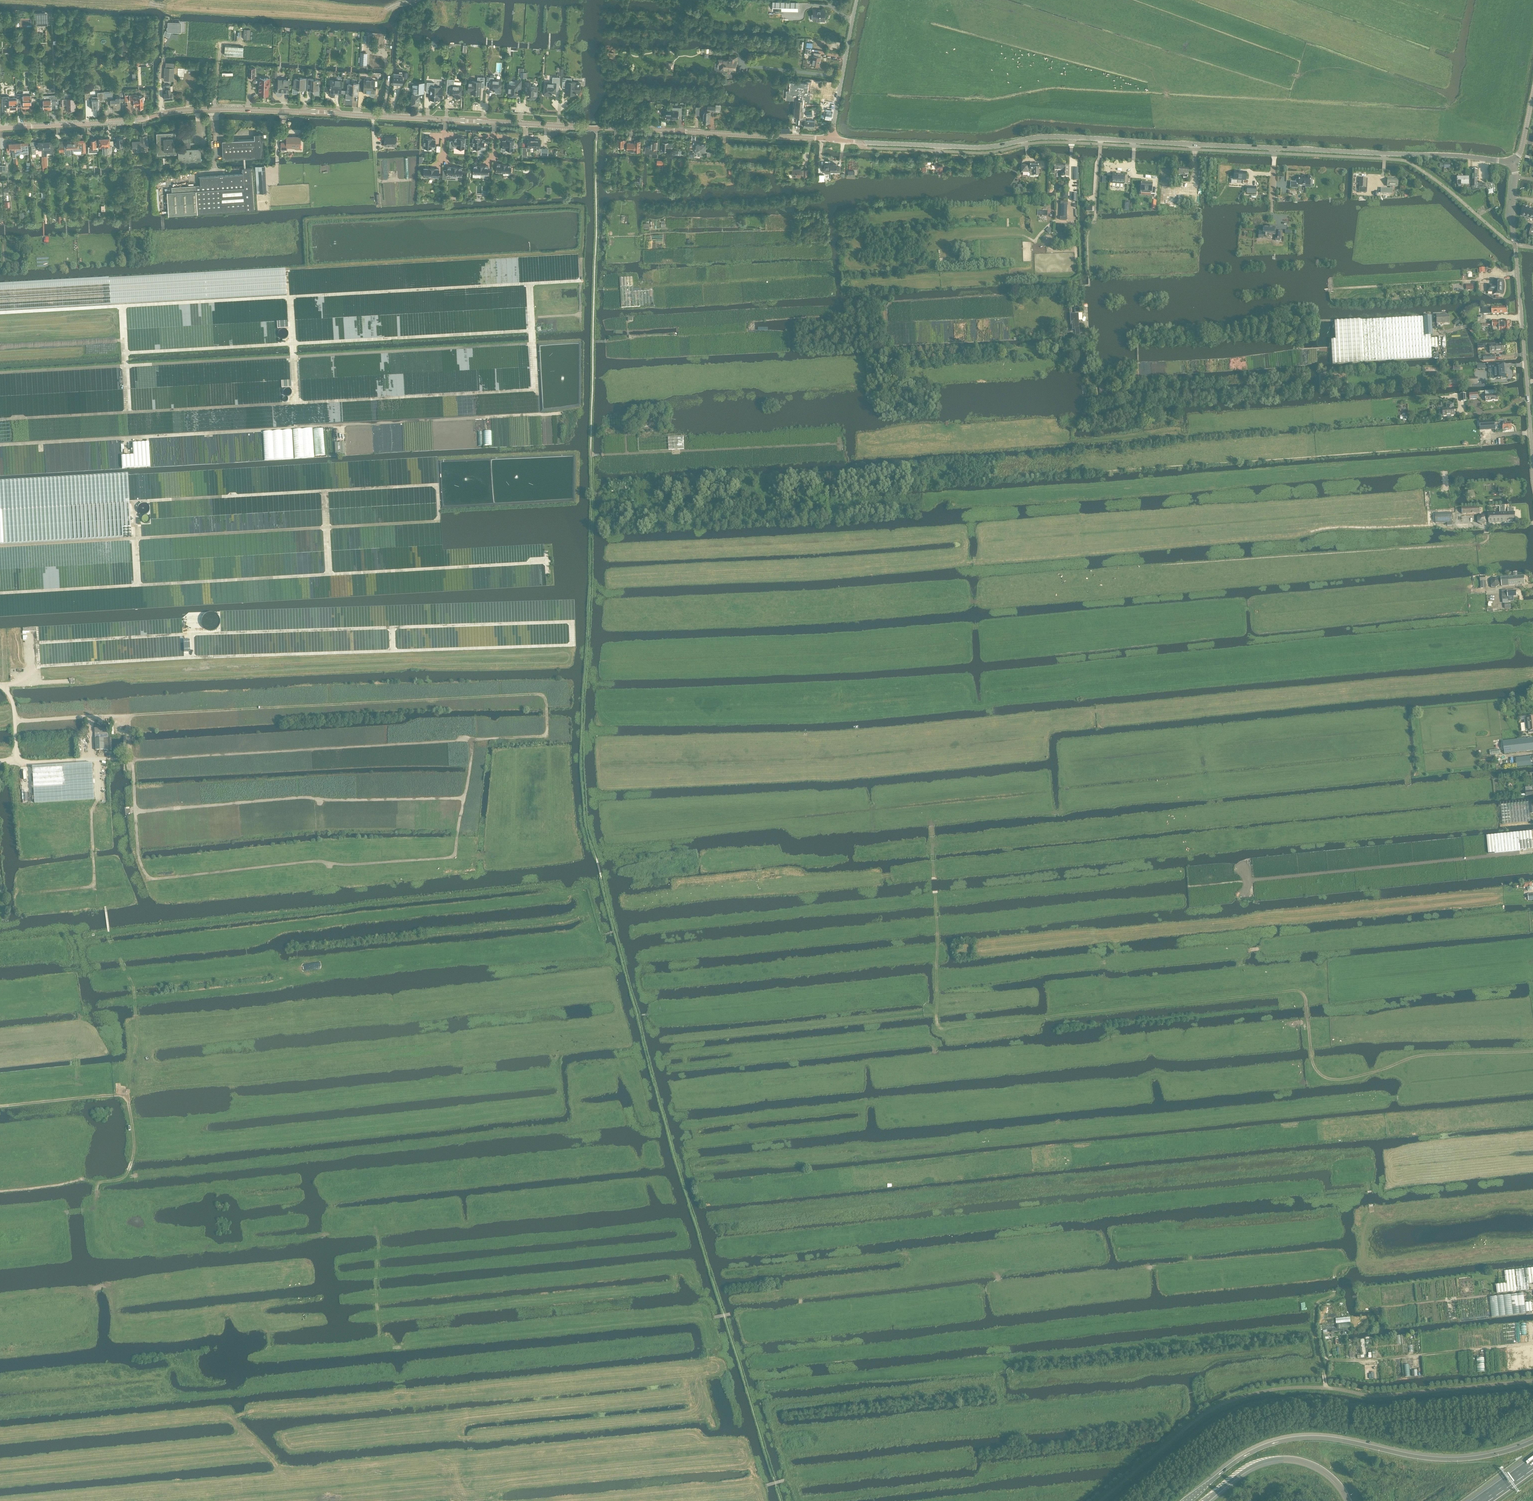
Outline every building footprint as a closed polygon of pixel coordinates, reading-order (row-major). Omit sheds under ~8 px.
[(773,2),(773,10),(798,10),(798,2),(773,2)] [(813,20),(820,20),(825,20),(825,10),(818,10),(818,11),(813,11),(813,20)] [(36,13),(36,14),(36,24),(45,24),(45,13),(36,13)] [(180,23),(168,22),(168,31),(180,31),(180,23)] [(121,52),(119,52),(119,53),(119,54),(120,54),(120,55),(121,55),(125,55),(125,52),(126,52),(126,50),(127,50),(127,44),(127,40),(121,40),(120,40),(120,45),(121,45),(121,52)] [(224,55),(243,56),(243,47),(225,46),(224,55)] [(814,52),(814,55),(813,55),(812,65),(819,66),(821,57),(820,57),(820,53),(814,52)] [(721,69),(735,70),(737,57),(730,56),(730,60),(718,59),(718,63),(721,64),(721,69)] [(164,80),(173,80),(174,67),(165,67),(164,80)] [(493,89),(494,89),(494,92),(500,92),(500,90),(501,80),(494,79),(494,77),(494,75),(490,74),(490,77),(487,77),(486,85),(490,85),(489,89),(493,89)] [(544,94),(550,95),(550,93),(552,93),(552,92),(555,92),(555,89),(559,89),(560,77),(552,76),(552,82),(545,82),(544,94)] [(258,89),(259,90),(259,95),(268,95),(269,86),(270,86),(270,78),(264,78),(263,77),(262,77),(261,78),(260,78),(260,86),(258,87),(258,89)] [(306,90),(307,77),(298,77),(298,78),(295,78),(294,85),(292,85),(292,93),(299,94),(299,89),(306,90)] [(307,77),(306,90),(312,90),(313,90),(313,94),(319,95),(320,86),(318,86),(319,79),(315,79),(316,78),(307,77)] [(468,82),(468,87),(468,92),(471,92),(471,93),(480,93),(481,85),(484,85),(485,77),(477,77),(477,81),(472,81),(472,82),(468,82)] [(563,77),(562,87),(566,87),(565,93),(575,94),(575,92),(576,92),(580,92),(580,83),(575,83),(575,82),(571,82),(572,78),(563,77)] [(446,87),(446,91),(450,91),(450,94),(453,94),(453,95),(454,95),(454,97),(460,98),(461,88),(461,85),(454,85),(454,79),(447,78),(446,87)] [(276,86),(276,92),(276,93),(276,94),(277,95),(278,95),(278,96),(279,96),(280,96),(280,95),(281,95),(282,95),(282,94),(282,93),(282,91),(288,92),(289,80),(278,79),(278,85),(277,85),(277,86),(276,86)] [(363,91),(363,92),(364,92),(367,92),(369,92),(369,93),(369,94),(369,95),(370,95),(370,96),(371,96),(372,96),(373,96),(374,96),(375,96),(375,95),(376,94),(376,93),(376,87),(375,87),(375,86),(374,86),(375,80),(364,79),(364,83),(363,91)] [(329,86),(328,93),(328,94),(329,94),(329,95),(330,96),(331,96),(332,96),(333,96),(334,95),(335,94),(335,93),(335,92),(341,92),(341,80),(331,80),(330,85),(329,85),(329,86)] [(508,83),(508,91),(508,94),(509,94),(509,95),(510,96),(512,96),(513,96),(513,95),(517,95),(517,88),(520,88),(521,80),(515,80),(515,84),(508,83)] [(796,117),(797,117),(803,117),(804,117),(804,110),(806,110),(806,106),(805,106),(806,101),(810,101),(810,100),(810,94),(811,81),(806,81),(806,82),(787,80),(786,98),(797,99),(797,105),(796,105),(796,117)] [(358,91),(359,83),(351,82),(351,84),(348,83),(348,90),(346,90),(345,98),(352,99),(352,95),(353,95),(353,94),(358,95),(358,91)] [(412,92),(412,94),(411,103),(418,104),(419,94),(418,94),(419,92),(424,93),(424,82),(419,82),(419,83),(412,84),(412,92)] [(427,82),(426,90),(430,90),(429,98),(438,99),(439,93),(442,94),(442,88),(439,88),(439,87),(434,87),(434,82),(427,82)] [(536,97),(537,92),(537,86),(530,86),(530,82),(525,82),(524,90),(528,90),(527,97),(531,97),(531,98),(532,99),(533,99),(534,98),(535,97),(536,97)] [(164,89),(166,89),(167,93),(164,93),(165,99),(172,98),(172,92),(171,92),(170,84),(163,85),(164,89)] [(99,109),(99,101),(104,101),(103,98),(104,92),(97,92),(98,96),(92,96),(92,98),(91,98),(91,102),(90,102),(90,105),(92,105),(92,109),(99,109)] [(17,107),(18,106),(22,106),(21,104),(24,104),(24,108),(29,108),(29,104),(33,104),(33,103),(31,103),(31,100),(31,98),(31,93),(27,93),(17,93),(17,97),(17,103),(18,103),(18,105),(17,105),(17,107)] [(55,107),(55,105),(58,104),(58,94),(49,95),(41,95),(41,99),(43,99),(43,103),(42,103),(43,105),(43,109),(51,109),(51,107),(55,107)] [(134,101),(134,105),(134,107),(139,106),(139,108),(142,108),(142,106),(143,106),(143,101),(144,101),(143,100),(144,100),(144,97),(143,97),(143,96),(142,96),(141,95),(139,95),(138,96),(137,96),(137,95),(130,95),(130,101),(134,101)] [(18,112),(18,106),(17,107),(17,105),(18,105),(18,103),(17,103),(17,97),(10,98),(9,96),(2,96),(3,96),(3,98),(2,98),(3,113),(7,113),(7,107),(10,107),(10,109),(17,108),(17,112),(18,112)] [(120,101),(120,97),(115,97),(115,98),(110,98),(110,101),(110,106),(113,106),(113,109),(121,108),(120,101)] [(67,104),(67,110),(75,110),(75,106),(75,98),(60,99),(61,105),(64,105),(67,104)] [(715,111),(721,111),(721,105),(716,105),(716,106),(708,106),(708,111),(703,110),(703,118),(704,118),(703,122),(709,123),(710,115),(711,115),(711,111),(715,111)] [(682,114),(682,107),(673,107),(673,110),(666,110),(666,114),(666,115),(666,118),(678,118),(678,114),(682,114)] [(803,118),(803,117),(797,117),(797,123),(800,124),(800,123),(804,123),(804,127),(815,127),(815,121),(805,120),(805,118),(803,118)] [(174,133),(170,133),(159,134),(159,133),(156,133),(156,141),(157,141),(157,155),(176,154),(176,151),(178,151),(179,160),(201,159),(201,148),(191,148),(190,142),(189,142),(189,138),(189,137),(178,137),(178,136),(178,137),(176,137),(176,134),(176,133),(174,133)] [(244,163),(245,163),(245,157),(264,156),(263,133),(254,134),(254,139),(222,140),(223,158),(243,157),(244,163)] [(123,137),(122,137),(121,136),(120,136),(119,136),(119,137),(118,137),(116,137),(116,140),(113,140),(113,149),(114,149),(114,147),(116,147),(116,146),(118,146),(118,149),(123,149),(123,146),(124,146),(124,144),(124,141),(123,141),(123,137)] [(140,142),(137,143),(137,141),(132,142),(133,151),(137,151),(137,150),(147,149),(147,141),(146,141),(146,136),(140,136),(140,142)] [(281,142),(281,149),(281,151),(285,151),(285,149),(287,149),(287,147),(295,147),(295,148),(300,148),(300,136),(286,136),(286,140),(287,140),(287,142),(281,142)] [(424,137),(423,147),(432,148),(432,147),(434,147),(435,146),(435,139),(432,139),(432,138),(428,137),(428,136),(426,136),(425,137),(424,137)] [(453,138),(453,141),(450,141),(449,149),(453,149),(453,147),(464,148),(465,138),(464,138),(463,137),(462,136),(460,137),(457,137),(457,139),(453,138)] [(473,148),(477,148),(477,150),(485,150),(485,148),(487,148),(488,141),(484,141),(484,139),(481,139),(481,138),(478,138),(477,136),(475,136),(474,137),(473,137),(473,145),(473,148)] [(396,146),(397,137),(385,137),(385,146),(396,146)] [(90,147),(88,147),(89,153),(99,152),(98,147),(96,147),(96,139),(93,139),(93,138),(91,138),(91,139),(90,139),(90,147)] [(502,147),(501,147),(501,151),(505,151),(505,149),(513,150),(514,139),(513,139),(512,138),(510,138),(509,139),(506,139),(506,140),(502,140),(502,147)] [(533,147),(534,138),(527,138),(527,148),(523,147),(522,155),(527,155),(527,151),(530,151),(530,147),(533,147)] [(45,167),(48,167),(47,153),(48,153),(48,152),(52,152),(52,153),(53,153),(53,152),(54,152),(54,147),(53,147),(53,144),(52,144),(52,141),(50,141),(49,141),(49,139),(48,139),(47,139),(47,140),(46,140),(46,141),(44,141),(45,167)] [(72,140),(73,150),(83,150),(83,152),(86,152),(85,143),(85,140),(78,140),(78,139),(72,140)] [(621,150),(622,150),(622,152),(626,152),(626,147),(624,147),(624,143),(624,140),(624,139),(618,139),(618,145),(618,146),(621,147),(621,150)] [(41,151),(42,156),(42,164),(43,164),(43,167),(44,167),(44,170),(45,170),(45,167),(44,141),(41,141),(41,140),(40,140),(39,140),(38,140),(38,141),(38,142),(35,142),(36,145),(31,145),(32,153),(36,153),(36,151),(41,151)] [(73,152),(73,150),(72,140),(66,140),(66,141),(64,141),(64,144),(65,151),(65,152),(73,152)] [(627,142),(627,150),(640,151),(641,140),(635,140),(635,143),(627,142)] [(657,153),(657,152),(658,141),(651,141),(651,147),(645,146),(645,153),(657,153)] [(665,150),(668,150),(668,148),(672,148),(673,143),(668,143),(668,142),(667,142),(666,141),(665,142),(663,142),(663,145),(662,145),(661,149),(662,150),(661,152),(665,152),(665,150)] [(16,158),(16,155),(15,142),(9,143),(7,143),(7,150),(13,150),(13,158),(14,163),(15,163),(15,164),(16,164),(16,158)] [(16,155),(16,154),(20,153),(25,151),(28,152),(28,142),(21,143),(21,142),(15,142),(16,155)] [(167,192),(168,211),(164,211),(164,213),(169,213),(169,214),(193,213),(193,214),(193,213),(246,210),(254,210),(252,168),(246,168),(245,163),(244,163),(244,168),(243,168),(243,173),(200,176),(200,184),(172,187),(172,192),(167,192)] [(496,169),(496,172),(503,172),(510,172),(511,172),(511,164),(507,164),(507,163),(500,163),(496,163),(496,169)] [(831,174),(831,172),(831,164),(825,164),(825,168),(822,168),(822,172),(825,172),(825,174),(831,174)] [(1030,164),(1030,166),(1022,165),(1022,173),(1028,173),(1030,173),(1030,176),(1038,177),(1038,170),(1038,164),(1030,164)] [(488,174),(488,172),(488,166),(484,165),(477,165),(473,165),(472,173),(488,174)] [(1069,178),(1069,167),(1066,167),(1066,165),(1055,165),(1054,171),(1061,171),(1061,177),(1069,178)] [(267,193),(265,170),(265,166),(255,166),(257,194),(267,193)] [(443,169),(443,175),(443,177),(442,178),(446,179),(447,175),(462,175),(462,167),(458,167),(451,166),(451,167),(447,166),(447,170),(443,169)] [(439,177),(443,177),(443,175),(439,175),(439,169),(435,168),(428,168),(424,168),(423,176),(439,177)] [(801,168),(793,168),(789,168),(789,177),(793,177),(793,175),(801,175),(804,175),(804,176),(808,176),(808,169),(804,169),(804,170),(801,170),(801,168)] [(1188,176),(1188,169),(1179,169),(1178,175),(1183,176),(1183,178),(1187,179),(1188,176)] [(1473,179),(1472,180),(1472,187),(1472,190),(1477,190),(1477,189),(1480,189),(1480,187),(1483,187),(1483,184),(1480,184),(1477,184),(1478,170),(1473,170),(1473,179)] [(1243,181),(1243,184),(1248,184),(1248,181),(1246,181),(1246,173),(1234,172),(1234,180),(1231,180),(1231,184),(1237,184),(1237,181),(1243,181)] [(1112,184),(1127,185),(1128,177),(1125,177),(1125,176),(1113,175),(1112,184)] [(1290,185),(1290,189),(1299,189),(1299,186),(1306,186),(1306,185),(1312,185),(1313,181),(1310,180),(1311,177),(1310,177),(1305,177),(1299,177),(1299,180),(1296,180),(1296,182),(1293,182),(1293,185),(1290,185)] [(1359,179),(1359,193),(1366,193),(1367,179),(1359,179)] [(1390,189),(1382,189),(1381,189),(1380,194),(1392,195),(1392,193),(1393,187),(1397,187),(1398,180),(1387,179),(1387,186),(1390,186),(1390,187),(1390,189)] [(1141,185),(1140,186),(1141,186),(1141,194),(1155,195),(1156,188),(1152,188),(1152,184),(1148,184),(1148,183),(1145,183),(1145,184),(1141,184),(1141,185)] [(1521,216),(1525,218),(1525,219),(1529,220),(1529,219),(1532,220),(1532,209),(1524,207),(1521,216)] [(1259,231),(1258,238),(1263,239),(1263,236),(1269,236),(1270,235),(1276,235),(1275,241),(1280,241),(1280,230),(1279,230),(1277,230),(1275,230),(1275,227),(1272,227),(1272,226),(1269,226),(1269,228),(1266,228),(1266,227),(1264,227),(1263,228),(1263,231),(1259,231)] [(622,308),(635,307),(634,292),(633,277),(620,278),(622,308)] [(1494,285),(1488,285),(1488,292),(1494,292),(1494,295),(1502,295),(1503,281),(1494,281),(1494,285)] [(635,292),(634,292),(635,307),(654,306),(653,291),(640,292),(640,288),(635,289),(635,292)] [(1483,314),(1484,314),(1500,314),(1500,315),(1504,315),(1504,314),(1508,314),(1507,307),(1483,308),(1483,314)] [(1080,335),(1079,309),(1075,309),(1075,314),(1070,314),(1071,322),(1073,322),(1073,324),(1072,325),(1073,330),(1075,330),(1075,335),(1080,335)] [(1432,358),(1431,347),(1437,347),(1437,338),(1430,339),(1430,336),(1432,336),(1431,316),(1370,319),(1335,321),(1335,340),(1332,340),(1333,363),(1372,361),(1432,358)] [(1510,328),(1511,328),(1510,326),(1510,321),(1505,321),(1505,322),(1499,322),(1493,322),(1493,331),(1505,331),(1505,332),(1510,332),(1510,328)] [(1503,353),(1502,345),(1490,346),(1491,354),(1503,353)] [(1504,374),(1504,371),(1504,364),(1488,365),(1489,372),(1494,372),(1494,379),(1501,379),(1503,379),(1502,379),(1506,379),(1506,374),(1504,374)] [(1099,385),(1100,393),(1108,392),(1107,385),(1103,386),(1103,385),(1099,385)] [(1495,390),(1485,391),(1486,402),(1498,401),(1498,395),(1496,395),(1495,390)] [(1442,412),(1439,412),(1439,417),(1443,417),(1446,416),(1446,418),(1450,418),(1450,416),(1454,416),(1454,408),(1453,408),(1453,404),(1447,405),(1447,409),(1442,409),(1442,412)] [(1498,423),(1494,424),(1495,427),(1502,426),(1502,430),(1503,430),(1503,431),(1504,432),(1505,432),(1506,431),(1507,430),(1511,430),(1510,423),(1506,424),(1506,420),(1498,420),(1498,423)] [(335,443),(335,454),(345,454),(345,442),(335,443)] [(129,503),(128,476),(0,483),(0,511),(129,503)] [(131,536),(131,532),(129,503),(0,511),(0,544),(131,536)] [(1489,523),(1506,523),(1505,513),(1505,509),(1505,506),(1505,505),(1502,505),(1501,505),(1496,505),(1496,507),(1500,507),(1500,511),(1500,513),(1488,514),(1489,523)] [(1505,513),(1506,523),(1515,522),(1514,513),(1514,509),(1509,509),(1509,513),(1505,513)] [(1452,526),(1451,513),(1435,513),(1436,523),(1447,523),(1447,526),(1452,526)] [(616,531),(616,529),(620,529),(619,522),(610,523),(610,531),(616,531)] [(1514,577),(1509,577),(1508,578),(1501,578),(1502,586),(1524,585),(1524,576),(1517,577),(1517,572),(1513,573),(1514,577)] [(1491,586),(1496,588),(1500,585),(1500,580),(1495,578),(1491,581),(1491,586)] [(1528,732),(1528,734),(1532,733),(1532,715),(1526,716),(1527,718),(1524,719),(1526,732),(1528,732)] [(108,728),(94,728),(95,733),(95,750),(109,750),(112,750),(111,738),(111,737),(108,737),(108,733),(108,728)] [(1505,754),(1532,750),(1532,741),(1532,738),(1503,742),(1505,754)] [(1516,757),(1517,767),(1532,765),(1532,755),(1516,757)] [(92,763),(32,767),(35,803),(94,799),(92,763)] [(1501,805),(1503,824),(1530,822),(1530,814),(1532,813),(1532,802),(1529,802),(1501,805)] [(1532,849),(1532,846),(1532,831),(1487,836),(1488,854),(1532,849)] [(1528,887),(1528,891),(1532,891),(1532,883),(1524,883),(1524,885),(1524,887),(1524,888),(1528,887)] [(1505,1271),(1507,1292),(1529,1290),(1528,1283),(1532,1283),(1532,1268),(1505,1271)]
